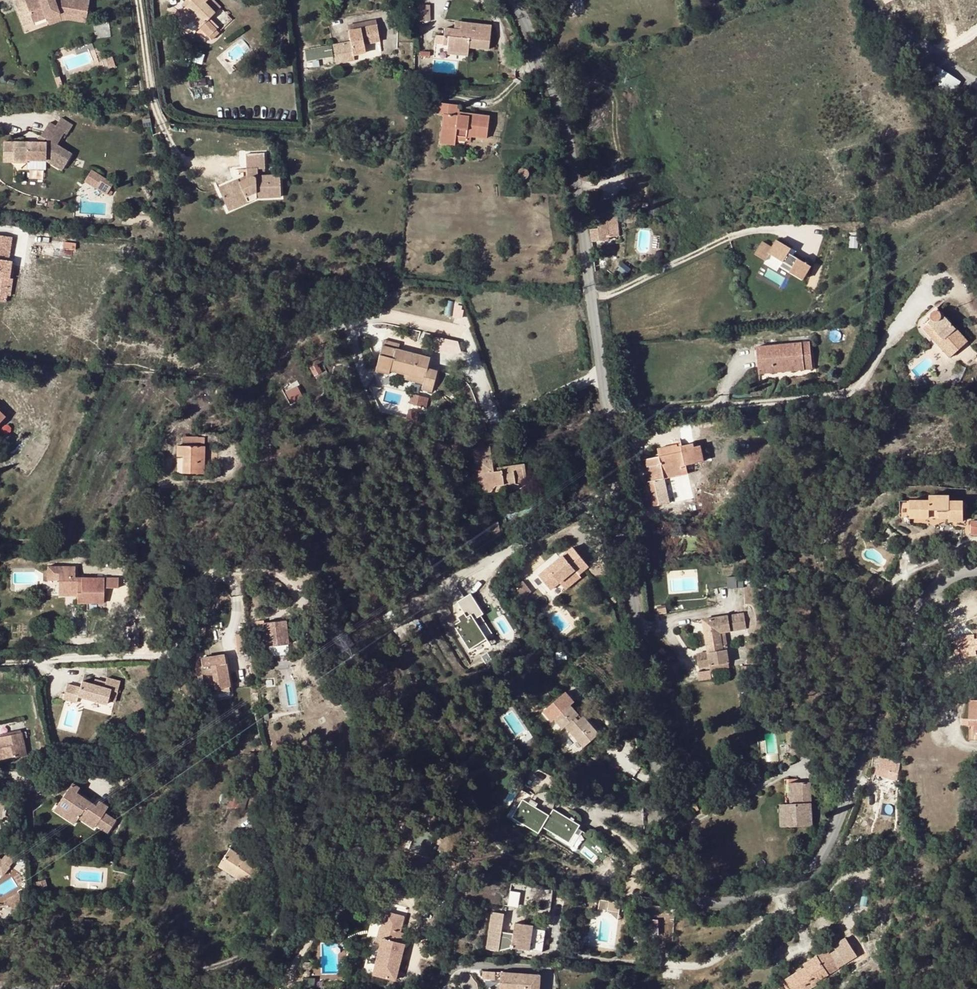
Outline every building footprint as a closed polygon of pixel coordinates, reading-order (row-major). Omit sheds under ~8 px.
[(50,0),(20,0),(30,25),(45,19),(56,15),(57,17),(84,20),(87,2),(72,0),(60,0),(59,5),(52,4),(50,0)] [(192,2),(190,0),(187,0),(181,6),(184,9),(192,2)] [(182,11),(192,21),(200,29),(201,28),(209,37),(217,31),(208,21),(216,14),(206,3),(209,0),(190,0),(192,2),(184,9),(182,11)] [(206,3),(216,14),(221,9),(221,8),(214,0),(209,0),(206,3)] [(189,24),(192,21),(182,11),(179,14),(189,24)] [(57,17),(56,15),(45,19),(48,28),(59,23),(59,21),(84,24),(84,20),(57,17)] [(445,29),(444,37),(443,45),(449,46),(448,53),(469,55),(470,48),(489,50),(491,26),(462,23),(461,30),(455,30),(445,29)] [(334,46),(337,65),(355,61),(354,56),(366,54),(365,45),(380,42),(377,26),(349,31),(351,42),(334,46)] [(219,33),(217,31),(209,37),(213,41),(220,34),(219,33)] [(436,44),(443,45),(444,37),(435,36),(435,44),(436,44)] [(305,49),(308,61),(335,55),(332,43),(305,49)] [(403,72),(411,71),(410,59),(402,60),(403,72)] [(940,65),(932,76),(955,92),(963,81),(940,65)] [(440,144),(455,146),(456,141),(457,136),(467,137),(472,137),(487,140),(490,117),(469,114),(468,116),(458,115),(459,112),(460,106),(439,103),(437,114),(444,115),(440,144)] [(57,148),(64,135),(67,137),(73,127),(61,119),(55,129),(49,126),(41,138),(48,142),(46,145),(14,144),(13,165),(27,165),(27,162),(45,162),(61,172),(71,156),(57,148)] [(248,168),(247,168),(247,176),(247,178),(239,182),(238,180),(219,188),(225,202),(235,198),(239,207),(257,199),(281,198),(281,175),(279,175),(258,176),(258,169),(265,169),(265,154),(248,154),(248,168)] [(103,178),(92,171),(84,183),(96,190),(103,178)] [(114,184),(103,178),(96,190),(106,196),(107,196),(110,198),(113,194),(109,191),(114,184)] [(239,207),(235,198),(225,202),(229,211),(239,207)] [(608,222),(610,237),(620,236),(618,221),(608,222)] [(590,230),(592,242),(610,240),(610,237),(608,222),(598,223),(599,229),(590,230)] [(0,236),(0,249),(10,251),(12,237),(0,236)] [(769,254),(783,262),(792,267),(790,272),(802,280),(811,267),(798,259),(788,253),(791,249),(776,240),(771,247),(762,242),(754,254),(765,261),(769,254)] [(0,249),(0,260),(8,261),(10,251),(0,249)] [(9,279),(12,261),(8,261),(0,260),(0,278),(9,279)] [(12,280),(9,279),(0,278),(0,301),(5,302),(6,296),(10,297),(12,280)] [(938,345),(950,358),(968,341),(942,312),(935,312),(932,314),(932,318),(934,320),(929,323),(930,324),(928,326),(942,343),(938,345)] [(924,329),(938,345),(942,343),(928,326),(924,329)] [(390,370),(404,373),(424,378),(423,382),(421,388),(432,391),(437,369),(427,367),(430,356),(398,349),(399,342),(383,338),(376,369),(389,372),(390,370)] [(810,342),(757,347),(759,367),(812,362),(810,342)] [(812,367),(812,362),(759,367),(759,372),(812,367)] [(403,377),(423,382),(424,378),(404,373),(403,377)] [(286,391),(292,404),(306,397),(299,384),(286,391)] [(671,502),(668,493),(665,478),(664,473),(683,469),(682,465),(686,464),(705,460),(701,445),(696,446),(695,443),(682,445),(682,443),(659,448),(660,456),(645,459),(650,481),(654,480),(660,504),(671,502)] [(183,455),(183,473),(203,473),(203,470),(204,464),(204,446),(189,445),(183,445),(183,455)] [(493,485),(504,483),(505,489),(527,486),(523,463),(493,467),(489,445),(473,447),(477,473),(482,472),(484,480),(479,481),(481,491),(491,489),(493,485)] [(685,474),(683,469),(664,473),(665,478),(685,474)] [(660,504),(654,480),(650,481),(643,483),(648,507),(660,504)] [(950,520),(964,520),(964,500),(950,500),(950,495),(930,494),(930,499),(910,499),(910,500),(910,516),(930,517),(930,514),(950,514),(950,517),(950,520)] [(492,538),(502,536),(498,521),(489,523),(492,538)] [(590,566),(575,548),(541,576),(553,591),(577,571),(580,575),(590,566)] [(198,570),(202,561),(188,556),(184,565),(198,570)] [(73,589),(76,590),(81,590),(81,577),(73,577),(73,589)] [(81,577),(81,590),(76,590),(76,603),(80,603),(87,603),(103,603),(103,578),(81,577)] [(476,618),(485,614),(474,593),(459,600),(466,615),(473,611),(476,618)] [(707,647),(723,645),(721,633),(725,632),(747,629),(745,613),(703,619),(707,647)] [(266,645),(269,645),(287,643),(285,620),(258,622),(259,634),(265,633),(266,645)] [(288,652),(287,643),(269,645),(270,654),(288,652)] [(700,667),(730,662),(728,649),(724,650),(723,645),(707,647),(708,651),(698,653),(700,667)] [(230,685),(224,655),(201,659),(206,690),(216,688),(230,685)] [(106,683),(105,688),(94,686),(82,683),(81,690),(79,698),(109,704),(109,701),(112,690),(118,691),(121,681),(107,678),(106,683)] [(78,689),(67,687),(64,702),(75,704),(78,689)] [(118,691),(112,690),(109,701),(115,702),(118,691)] [(596,740),(603,734),(594,722),(593,722),(593,721),(591,722),(585,715),(581,717),(578,720),(576,717),(579,714),(572,706),(555,720),(563,729),(566,726),(569,729),(583,746),(594,738),(596,740)] [(787,730),(787,744),(796,744),(795,730),(787,730)] [(27,755),(22,732),(0,737),(0,740),(2,748),(0,748),(0,761),(27,755)] [(887,777),(898,780),(900,764),(880,756),(880,768),(878,767),(874,781),(885,784),(887,777)] [(796,802),(808,802),(811,802),(810,781),(795,782),(796,802)] [(73,783),(59,803),(69,809),(65,816),(75,823),(80,817),(95,827),(97,825),(109,832),(117,821),(105,812),(108,807),(100,802),(97,806),(87,799),(85,801),(79,797),(80,794),(78,792),(81,788),(73,783)] [(240,794),(231,791),(228,806),(237,808),(240,794)] [(522,798),(511,817),(541,834),(545,827),(572,842),(582,824),(555,809),(552,815),(522,798)] [(782,803),(782,825),(812,825),(811,808),(808,808),(808,802),(796,802),(790,803),(782,803)] [(55,809),(65,816),(69,809),(59,803),(55,809)] [(868,831),(871,837),(880,832),(878,826),(868,831)] [(426,839),(429,846),(434,844),(431,837),(426,839)] [(248,885),(259,867),(230,848),(219,865),(248,885)] [(3,877),(10,868),(9,867),(15,860),(7,854),(1,862),(0,861),(0,875),(3,877)] [(510,905),(521,906),(522,892),(512,891),(510,905)] [(655,919),(655,909),(646,909),(646,919),(655,919)] [(381,942),(377,942),(375,941),(373,949),(379,950),(377,958),(399,963),(404,943),(401,942),(403,932),(400,931),(404,916),(386,912),(383,927),(380,926),(378,936),(382,937),(381,942)] [(504,914),(491,912),(486,949),(499,950),(501,936),(502,931),(504,914)] [(655,934),(655,919),(646,919),(647,934),(655,934)] [(515,922),(514,934),(513,942),(512,948),(530,950),(533,929),(533,925),(515,922)] [(546,931),(533,929),(530,950),(543,951),(546,931)] [(508,937),(513,942),(514,934),(502,931),(501,936),(508,937)] [(321,937),(321,973),(339,973),(339,937),(321,937)] [(793,988),(810,988),(818,984),(816,981),(843,965),(844,967),(855,960),(843,941),(832,947),(836,952),(831,955),(828,950),(804,964),(806,968),(787,979),(793,988)] [(497,971),(483,970),(482,979),(496,980),(497,971)] [(501,988),(542,988),(543,974),(502,971),(501,988)] [(316,978),(304,977),(304,988),(316,988),(316,978)]
